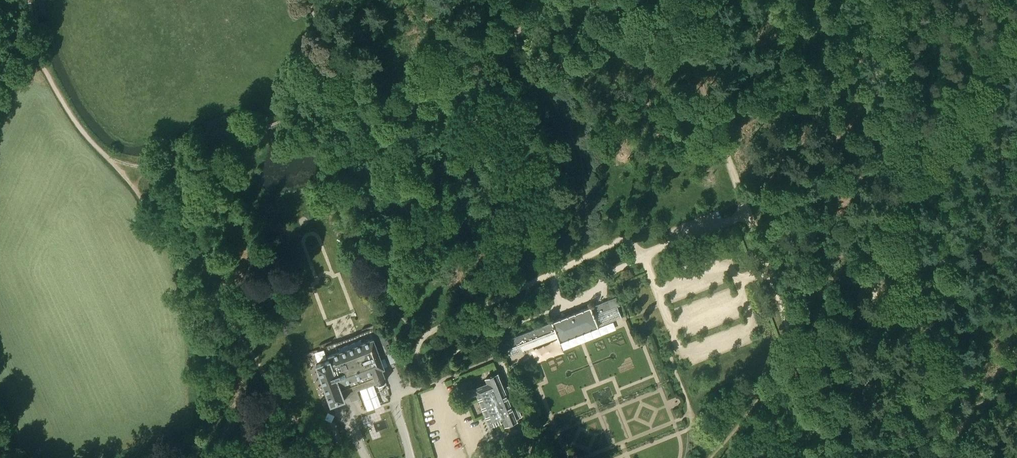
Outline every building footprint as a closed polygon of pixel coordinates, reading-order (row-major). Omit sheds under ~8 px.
[(514,345),(509,347),(512,355),(558,337),(560,342),(598,326),(598,325),(621,316),(618,306),(620,305),(616,296),(590,307),(590,306),(552,321),(552,322),(511,338),(514,345)] [(379,327),(303,354),(307,364),(329,356),(330,359),(316,364),(331,404),(345,399),(344,397),(349,395),(350,397),(380,385),(380,383),(386,381),(382,370),(381,366),(383,366),(392,362),(379,327)] [(474,388),(490,426),(503,421),(505,426),(517,421),(498,373),(486,378),(488,383),(474,388)] [(522,417),(518,406),(513,408),(517,418),(522,417)]
